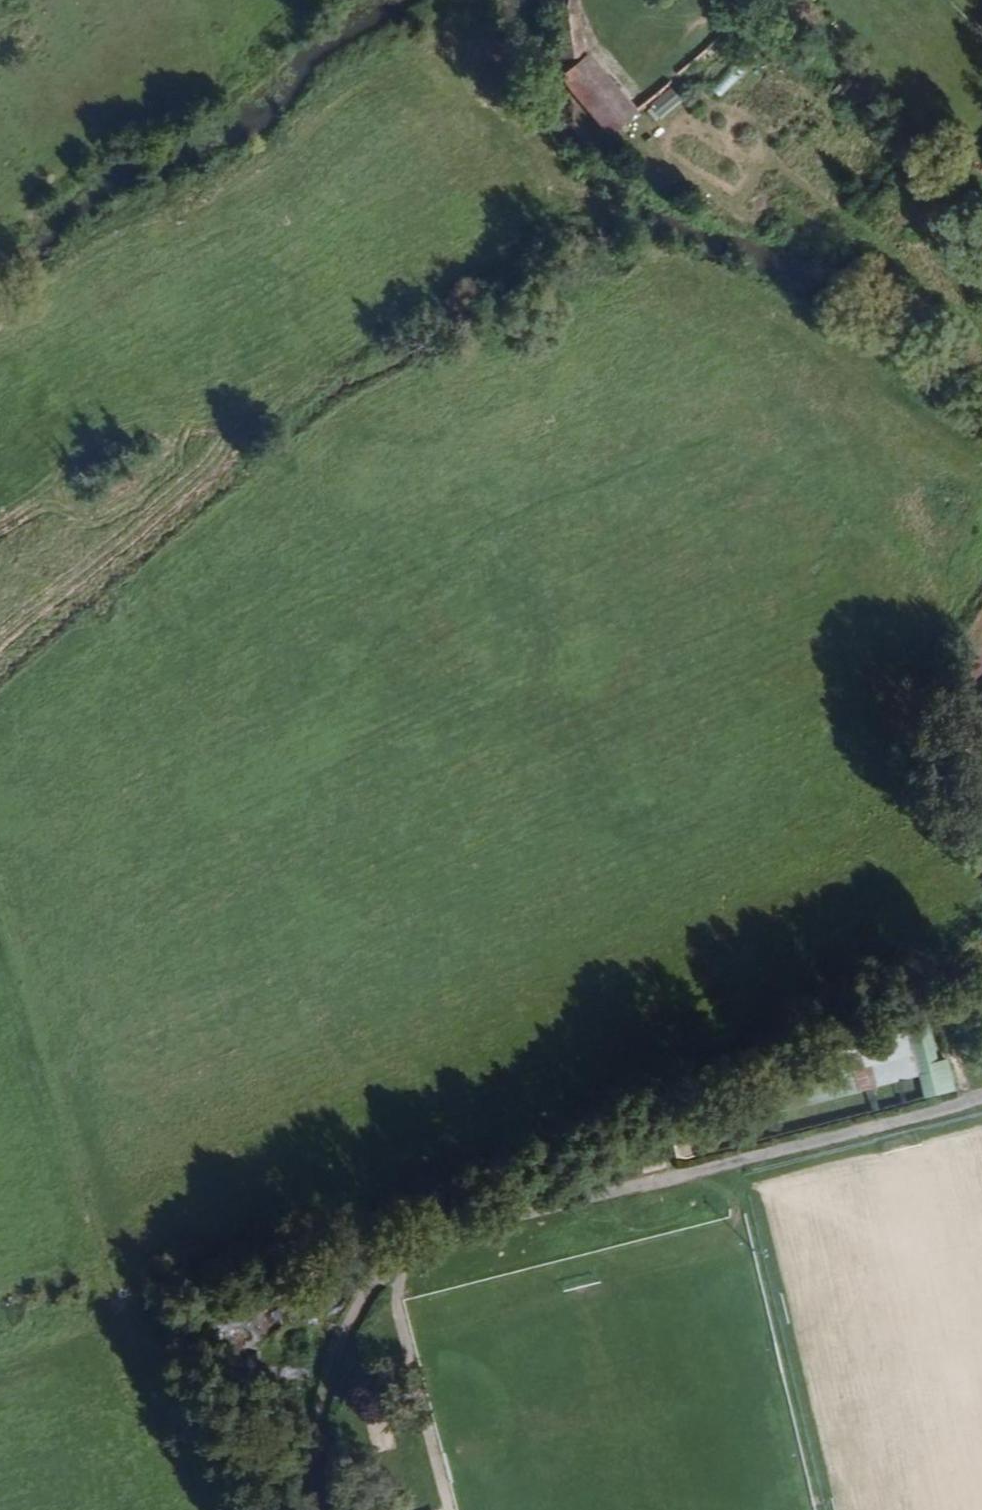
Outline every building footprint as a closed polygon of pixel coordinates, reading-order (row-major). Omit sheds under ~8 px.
[(586,52),(582,54),(576,3),(575,0),(544,0),(543,38),(550,65),(607,133),(616,125),(634,110),(586,52)] [(667,83),(643,104),(656,120),(680,99),(667,83)] [(645,158),(616,125),(607,133),(636,167),(645,158)] [(917,1077),(922,1098),(952,1091),(945,1059),(936,1061),(929,1027),(841,1046),(851,1091),(917,1077)]
